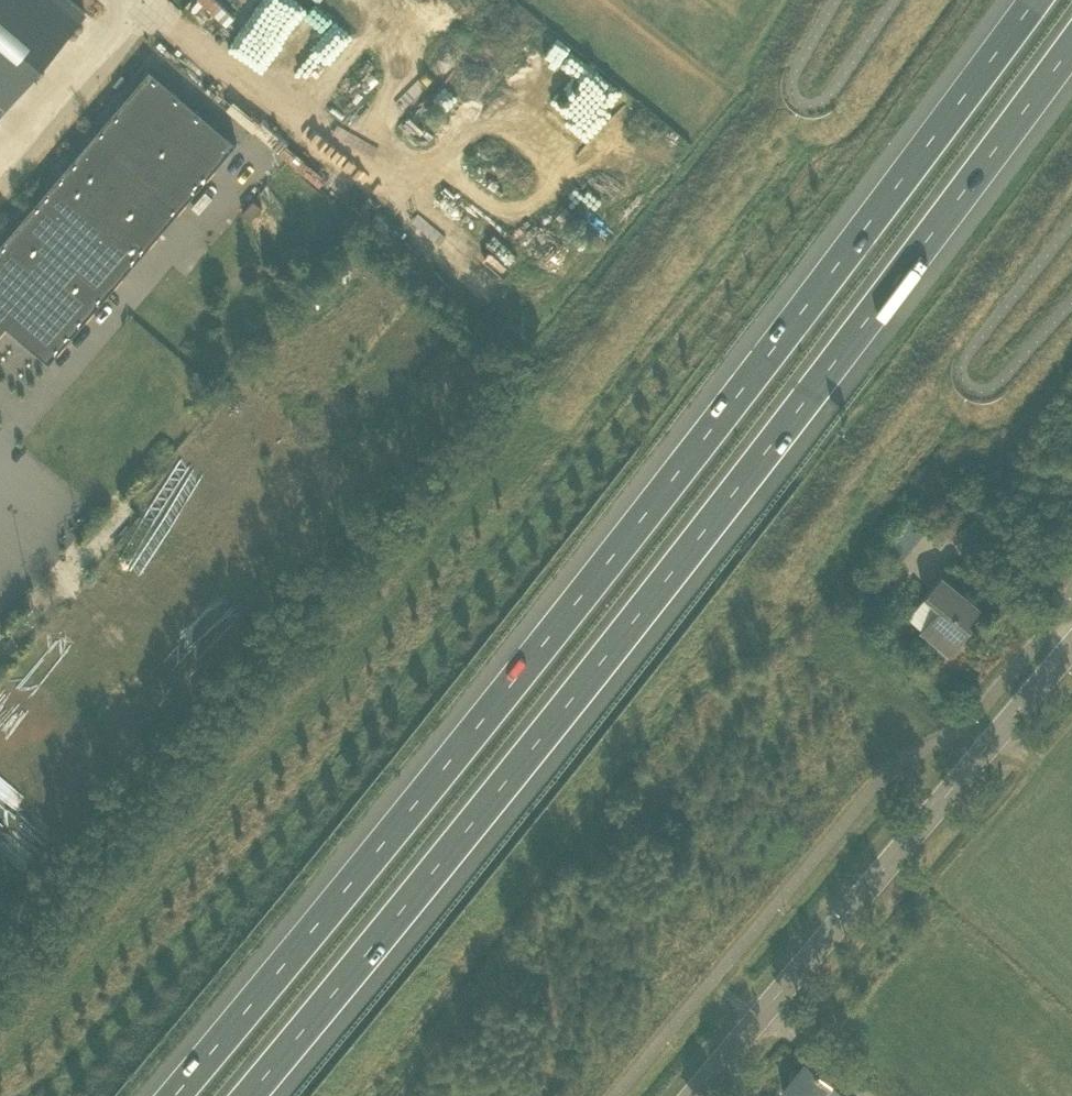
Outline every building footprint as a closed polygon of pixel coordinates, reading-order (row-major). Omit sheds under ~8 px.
[(14,95),(85,10),(74,0),(0,0),(0,111),(14,95)] [(233,14),(219,0),(190,0),(186,3),(215,32),(233,14)] [(570,81),(583,90),(596,69),(559,46),(525,100),(548,115),(570,81)] [(8,325),(50,361),(237,142),(151,68),(0,244),(0,334),(8,325)] [(254,199),(243,211),(251,218),(262,206),(254,199)] [(912,513),(891,537),(906,550),(926,526),(912,513)] [(939,608),(921,631),(949,655),(974,625),(970,621),(982,607),(943,574),(924,597),(939,608)] [(806,1061),(783,1088),(792,1095),(847,1095),(832,1084),(832,1083),(806,1061)]
